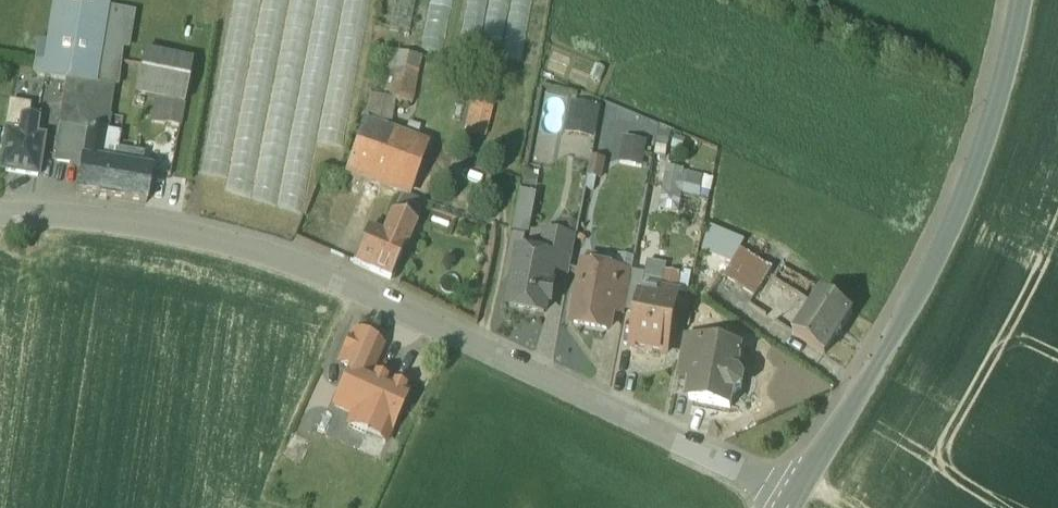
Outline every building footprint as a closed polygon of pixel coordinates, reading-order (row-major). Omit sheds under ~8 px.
[(45,65),(51,66),(49,78),(68,81),(60,124),(86,129),(87,129),(93,92),(94,85),(98,61),(101,41),(106,10),(108,0),(55,0),(45,65)] [(114,0),(108,0),(106,10),(131,14),(133,4),(114,0)] [(417,3),(399,1),(394,36),(412,38),(417,3)] [(131,14),(106,10),(101,41),(120,44),(120,46),(126,47),(131,14)] [(423,46),(390,39),(377,96),(377,97),(399,102),(411,105),(423,46)] [(120,44),(101,41),(98,61),(118,64),(120,46),(120,44)] [(168,57),(144,52),(137,94),(156,98),(157,97),(161,98),(168,57)] [(192,62),(168,57),(161,98),(168,100),(184,103),(192,62)] [(118,64),(98,61),(94,85),(115,87),(118,64)] [(45,65),(36,64),(35,76),(49,78),(51,66),(45,65)] [(115,87),(94,85),(93,92),(87,129),(107,131),(115,87)] [(399,102),(377,97),(377,96),(371,94),(365,124),(347,174),(348,174),(353,176),(364,180),(373,154),(389,160),(380,186),(406,196),(424,145),(392,133),(394,127),(399,102)] [(161,98),(157,97),(156,98),(153,116),(165,117),(168,102),(168,100),(161,98)] [(184,105),(168,102),(165,117),(161,137),(164,138),(177,140),(184,105)] [(491,108),(472,103),(465,132),(484,137),(491,108)] [(603,111),(576,106),(569,138),(597,143),(603,111)] [(37,121),(21,119),(19,134),(35,136),(37,121)] [(87,129),(86,129),(85,140),(105,144),(107,134),(107,131),(87,129)] [(6,132),(0,168),(0,171),(38,176),(44,138),(35,136),(19,134),(6,132)] [(118,135),(107,134),(105,144),(102,163),(112,164),(118,135)] [(71,138),(59,136),(55,161),(67,163),(71,138)] [(85,140),(71,138),(67,163),(81,165),(85,140)] [(177,140),(164,138),(161,157),(173,159),(177,140)] [(105,144),(85,140),(81,165),(77,192),(107,197),(113,165),(112,164),(102,163),(105,144)] [(650,148),(627,143),(623,166),(645,171),(650,148)] [(389,160),(373,154),(364,180),(380,186),(389,160)] [(605,160),(592,157),(588,175),(601,177),(605,160)] [(151,171),(113,165),(107,197),(146,203),(151,171)] [(705,181),(671,172),(664,195),(698,205),(705,181)] [(534,233),(542,191),(523,187),(515,229),(534,233)] [(382,237),(368,230),(354,263),(390,278),(414,222),(393,214),(382,237)] [(577,236),(557,233),(553,253),(557,254),(555,267),(570,270),(577,236)] [(772,269),(740,251),(724,277),(755,296),(772,269)] [(551,260),(520,255),(510,307),(545,313),(547,301),(550,301),(553,286),(550,286),(552,272),(549,271),(551,260)] [(605,258),(589,255),(585,265),(574,323),(608,330),(612,311),(611,310),(616,285),(618,272),(605,270),(605,258)] [(667,265),(648,261),(645,274),(642,289),(660,292),(661,292),(666,271),(667,265)] [(822,291),(784,267),(774,282),(811,306),(822,291)] [(645,274),(633,271),(632,275),(629,288),(625,310),(638,312),(642,289),(645,274)] [(676,272),(672,271),(671,272),(666,271),(662,292),(678,295),(682,274),(676,273),(676,272)] [(632,275),(618,272),(616,285),(629,288),(632,275)] [(629,288),(616,285),(611,310),(612,311),(625,313),(625,310),(629,288)] [(658,299),(642,296),(644,289),(642,289),(638,312),(631,346),(667,353),(678,295),(662,292),(661,292),(660,292),(658,299)] [(660,292),(644,289),(642,296),(658,299),(660,292)] [(853,311),(822,291),(811,306),(793,334),(824,354),(853,311)] [(382,346),(353,333),(339,363),(351,368),(352,366),(369,374),(382,346)] [(702,339),(688,336),(681,370),(694,373),(699,345),(701,345),(701,344),(702,339)] [(740,352),(702,345),(703,344),(701,344),(701,345),(699,345),(694,373),(689,398),(730,406),(733,391),(735,391),(741,387),(743,379),(738,372),(736,372),(739,356),(741,356),(741,355),(739,355),(740,352)] [(369,374),(352,366),(351,368),(335,405),(353,414),(348,425),(366,434),(372,422),(391,430),(408,391),(369,374)] [(391,430),(372,422),(366,434),(385,442),(391,430)]
